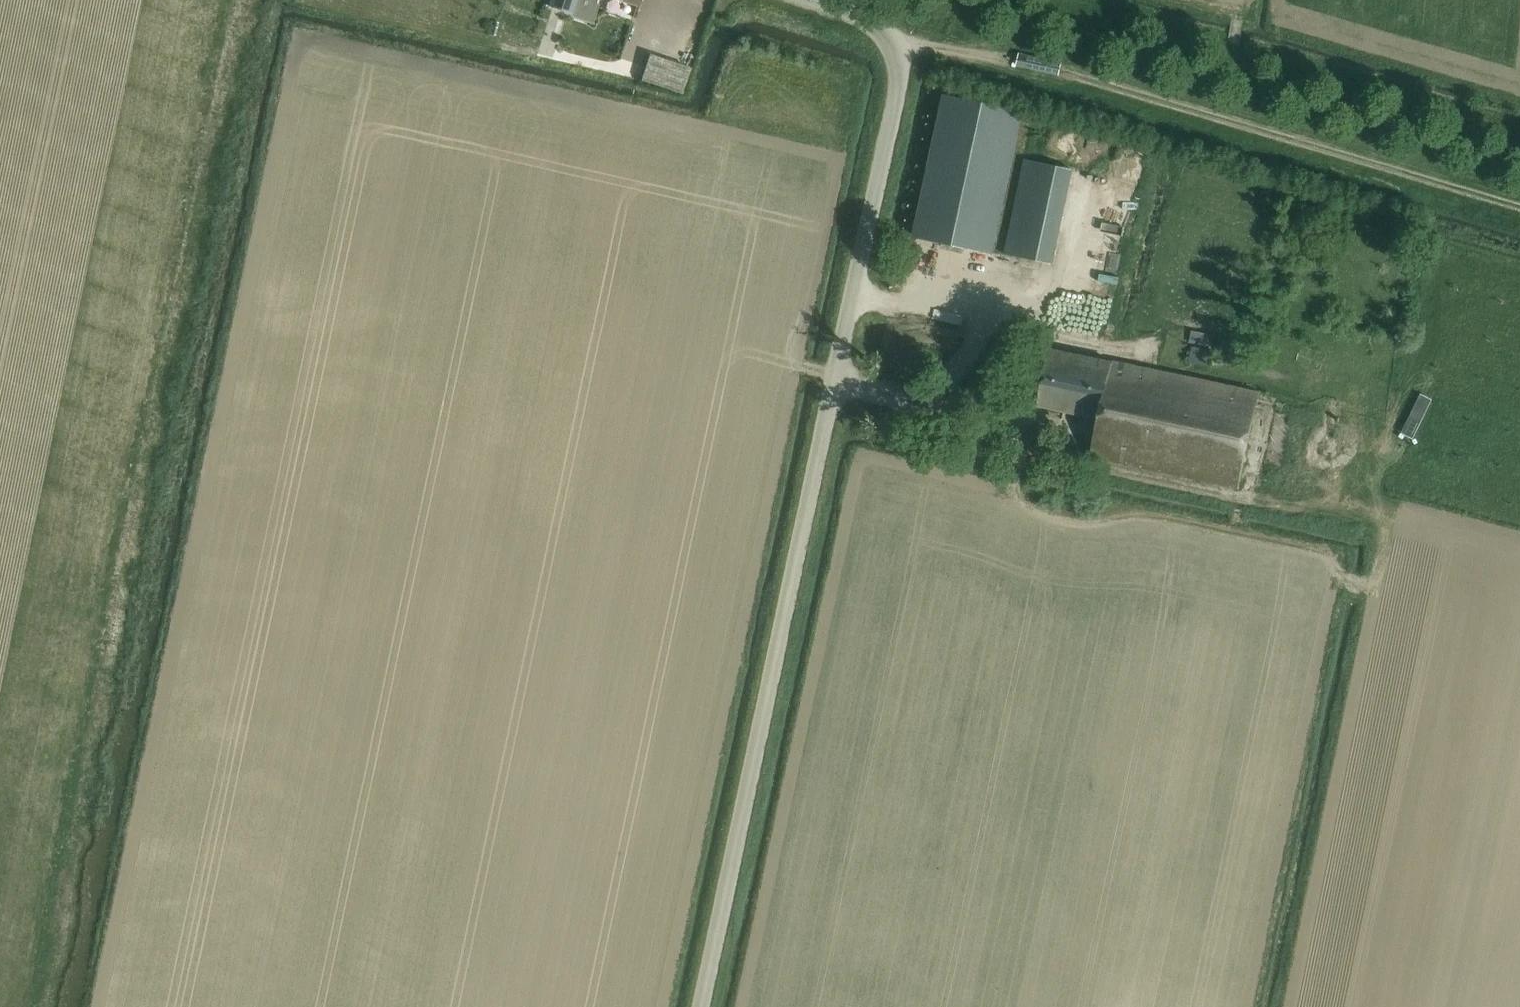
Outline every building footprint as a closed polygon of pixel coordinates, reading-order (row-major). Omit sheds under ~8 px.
[(914,237),(993,254),(1023,116),(944,99),(914,237)] [(1150,152),(1054,121),(1042,157),(1138,188),(1150,152)] [(1005,256),(1052,266),(1073,172),(1025,161),(1005,256)] [(1213,369),(1216,351),(1210,350),(1213,334),(1192,331),(1190,345),(1192,345),(1189,364),(1213,369)] [(1259,395),(1049,352),(1038,408),(1100,421),(1092,457),(1240,488),(1259,395)]
